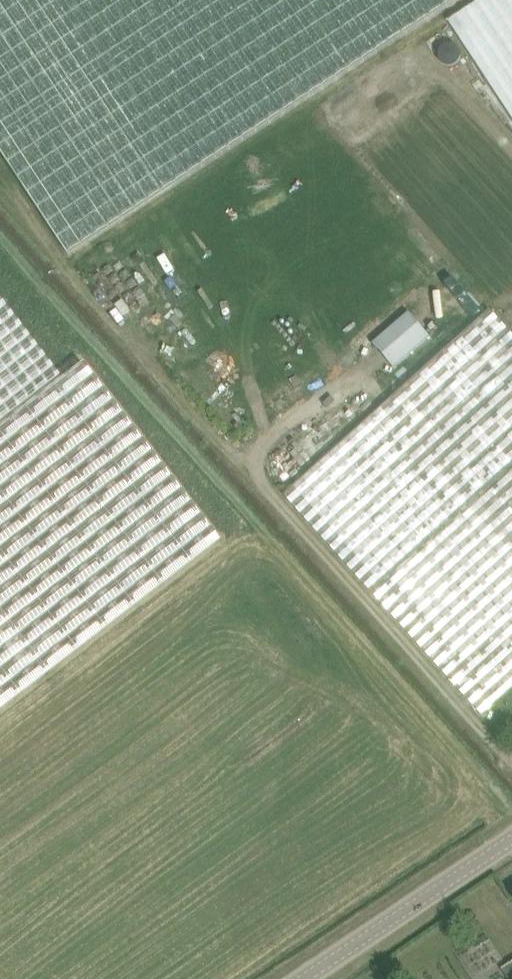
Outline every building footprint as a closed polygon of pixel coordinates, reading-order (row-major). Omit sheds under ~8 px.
[(70,253),(456,0),(0,0),(0,147),(70,253)] [(449,19),(511,115),(511,0),(480,0),(449,19)] [(219,539),(82,362),(60,379),(0,299),(0,709),(219,539)] [(491,308),(287,495),(363,577),(483,715),(511,689),(511,332),(491,308)]
